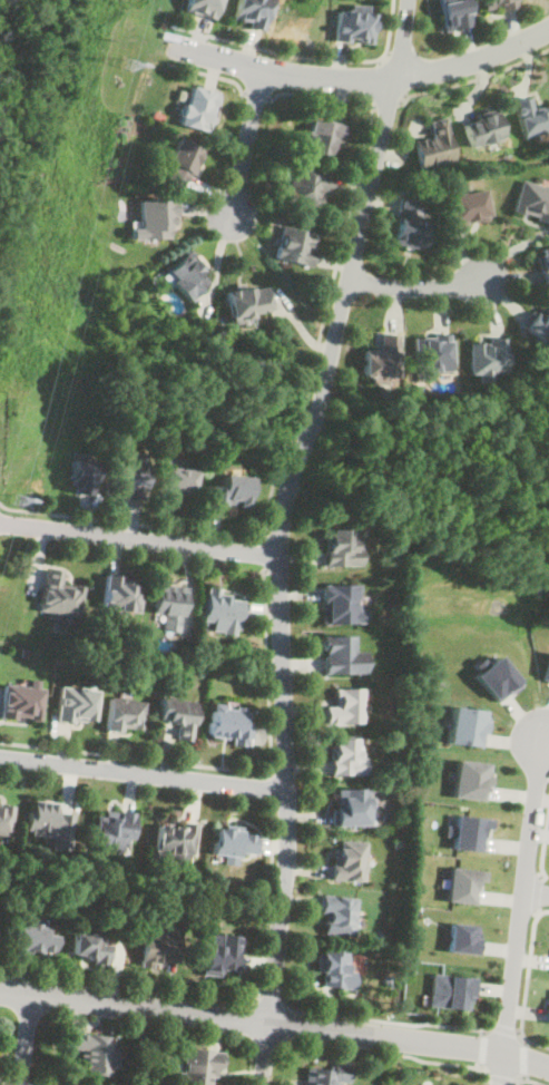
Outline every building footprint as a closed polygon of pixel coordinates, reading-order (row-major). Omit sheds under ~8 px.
[(212,18),(216,0),(184,0),(182,10),(212,18)] [(268,0),(233,0),(228,20),(261,28),(268,0)] [(445,31),(474,25),(468,0),(438,0),(445,31)] [(484,11),(517,4),(516,0),(482,0),(484,11)] [(370,8),(331,9),(332,42),(371,41),(370,8)] [(216,91),(189,85),(179,123),(206,129),(216,91)] [(548,131),(548,104),(532,108),(530,96),(514,99),(522,136),(548,131)] [(503,139),(498,108),(472,113),(474,120),(464,121),(469,145),(503,139)] [(341,126),(311,116),(300,149),(331,159),(341,126)] [(413,139),(418,168),(452,163),(445,117),(428,119),(431,137),(413,139)] [(182,186),(202,150),(179,138),(159,174),(182,186)] [(331,174),(294,165),(285,202),(322,209),(331,174)] [(520,179),(511,212),(548,222),(548,187),(520,179)] [(444,195),(448,225),(489,221),(486,189),(444,195)] [(425,250),(431,219),(413,216),(415,197),(400,195),(391,243),(425,250)] [(174,198),(138,198),(138,227),(129,227),(129,237),(174,237),(174,198)] [(317,232),(281,224),(274,257),(311,265),(317,232)] [(538,247),(542,283),(548,282),(548,246),(538,247)] [(209,280),(186,253),(164,272),(186,300),(209,280)] [(229,317),(272,312),(267,284),(226,291),(229,317)] [(548,345),(548,303),(542,299),(523,330),(548,345)] [(398,333),(379,332),(379,348),(363,346),(361,378),(379,379),(379,375),(395,377),(398,333)] [(450,333),(419,333),(419,372),(450,372),(450,333)] [(468,339),(468,378),(506,378),(506,339),(468,339)] [(148,457),(115,452),(109,490),(121,491),(120,497),(141,500),(148,457)] [(70,458),(67,483),(77,485),(77,492),(96,495),(99,460),(70,458)] [(158,496),(192,499),(195,469),(161,465),(158,496)] [(220,485),(208,483),(206,502),(246,508),(249,478),(222,473),(220,485)] [(324,566),(360,566),(360,539),(350,539),(350,529),(324,529),(324,566)] [(76,617),(80,587),(60,584),(62,571),(45,568),(37,610),(76,617)] [(100,609),(138,613),(141,579),(104,575),(100,609)] [(153,614),(168,614),(167,632),(184,633),(185,585),(154,584),(153,614)] [(361,624),(361,585),(322,585),(322,624),(361,624)] [(210,620),(209,632),(239,634),(243,599),(226,597),(227,589),(205,587),(202,620),(210,620)] [(352,635),(323,635),(323,673),(364,673),(364,652),(352,652),(352,635)] [(546,651),(538,676),(548,680),(548,652),(546,651)] [(471,674),(494,702),(518,682),(494,654),(471,674)] [(39,722),(42,686),(2,682),(0,706),(0,718),(39,722)] [(90,725),(96,691),(59,685),(55,720),(90,725)] [(361,687),(333,687),(333,705),(324,705),(324,723),(361,723),(361,687)] [(175,724),(174,739),(190,741),(195,701),(159,696),(156,722),(175,724)] [(105,729),(140,732),(144,701),(107,697),(105,729)] [(227,737),(227,744),(246,747),(252,707),(212,703),(207,734),(227,737)] [(447,742),(479,745),(483,710),(451,705),(447,742)] [(361,737),(330,737),(330,774),(361,774),(361,737)] [(482,799),(483,785),(493,785),(494,772),(489,771),(489,762),(454,760),(452,796),(482,799)] [(369,788),(333,788),(333,824),(369,824),(369,788)] [(9,835),(13,802),(0,800),(0,834),(9,835)] [(55,802),(27,800),(24,834),(51,835),(51,849),(69,850),(71,812),(55,811),(55,802)] [(131,812),(95,811),(92,850),(129,852),(131,812)] [(483,817),(455,814),(454,825),(445,824),(445,834),(453,835),(452,848),(481,849),(483,817)] [(154,857),(190,860),(194,823),(157,820),(154,857)] [(236,853),(253,854),(254,831),(213,829),(210,862),(236,863),(236,853)] [(364,841),(333,840),(332,880),(364,881),(364,841)] [(447,900),(474,902),(477,882),(487,882),(487,869),(449,867),(447,900)] [(318,934),(351,938),(356,898),(324,893),(318,934)] [(11,949),(52,956),(57,929),(16,922),(11,949)] [(480,923),(450,922),(449,951),(479,952),(480,923)] [(177,965),(182,929),(164,927),(164,935),(143,932),(139,960),(177,965)] [(102,935),(73,930),(69,958),(107,965),(109,946),(101,945),(102,935)] [(239,937),(212,932),(209,945),(200,944),(196,969),(234,975),(239,937)] [(350,990),(354,955),(320,950),(316,971),(321,972),(318,986),(350,990)] [(472,1008),(473,976),(431,974),(430,1006),(472,1008)] [(70,1047),(79,1048),(76,1073),(106,1077),(111,1037),(72,1032),(70,1047)] [(190,1084),(215,1084),(219,1052),(183,1048),(178,1084),(190,1084)] [(342,1082),(349,1083),(350,1066),(332,1064),(331,1069),(304,1067),(303,1084),(342,1084),(342,1082)]
